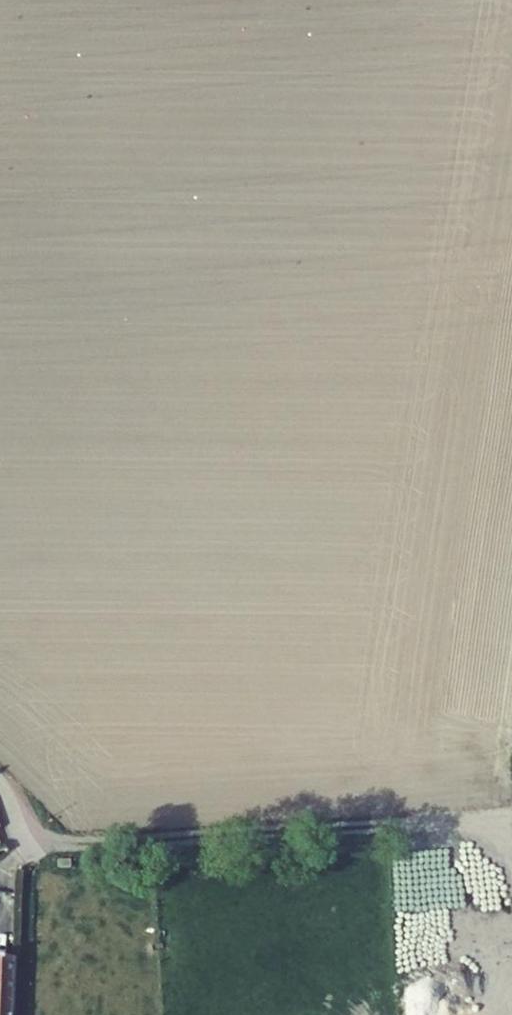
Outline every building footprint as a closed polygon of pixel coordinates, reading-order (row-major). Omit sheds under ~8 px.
[(27,943),(0,943),(0,1014),(25,1014),(27,943)]
